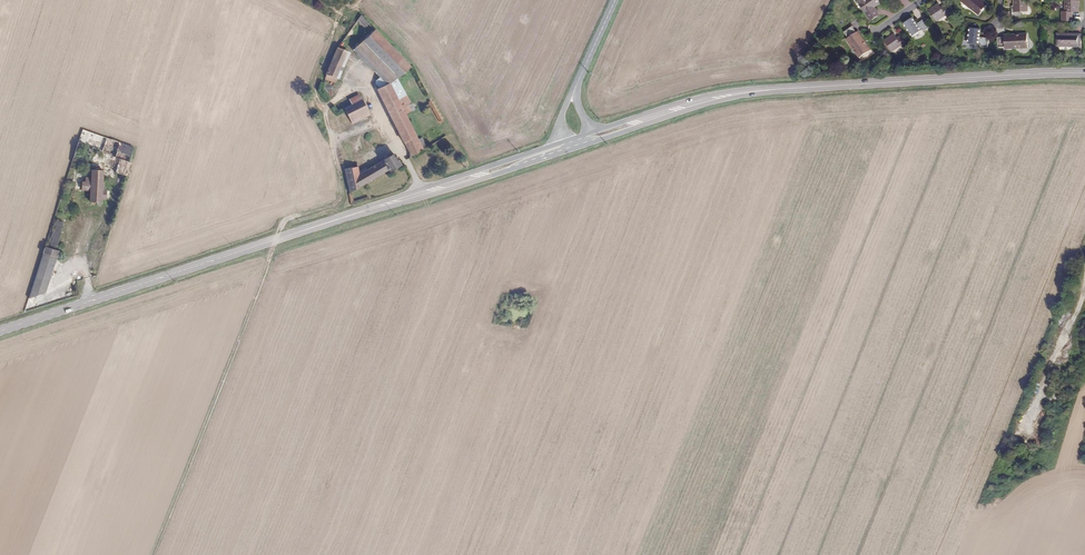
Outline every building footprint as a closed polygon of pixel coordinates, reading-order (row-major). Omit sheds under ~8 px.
[(871,6),(880,1),(879,0),(857,0),(870,19),(877,15),(873,9),(872,10),(870,7),(871,6)] [(982,0),(960,0),(977,14),(986,3),(982,0)] [(1012,6),(1011,6),(1011,16),(1020,16),(1020,11),(1026,11),(1025,0),(1012,0),(1012,6)] [(1078,1),(1064,1),(1064,12),(1062,12),(1061,20),(1072,21),(1072,12),(1078,12),(1078,1)] [(943,12),(939,6),(930,12),(937,23),(946,17),(948,18),(951,16),(947,9),(943,12)] [(370,22),(363,15),(360,19),(367,26),(370,22)] [(915,24),(911,17),(903,23),(911,36),(921,29),(922,30),(928,26),(923,19),(915,24)] [(863,43),(855,31),(855,32),(850,25),(843,31),(846,37),(845,38),(857,56),(869,48),(865,42),(863,43)] [(410,112),(417,108),(403,73),(413,62),(407,57),(393,44),(375,27),(357,47),(376,64),(393,80),(379,87),(391,109),(406,141),(412,138),(417,147),(411,150),(413,156),(427,148),(410,112)] [(979,28),(968,27),(967,42),(979,44),(978,46),(986,47),(987,38),(978,36),(979,28)] [(857,30),(855,31),(863,43),(865,42),(857,30)] [(897,39),(892,33),(883,39),(891,50),(900,44),(901,45),(905,43),(900,37),(897,39)] [(1026,33),(1018,33),(1019,36),(1004,36),(997,37),(997,46),(1004,46),(1005,48),(1026,47),(1026,33)] [(1079,34),(1057,33),(1057,44),(1078,45),(1079,34)] [(338,77),(350,51),(340,46),(329,73),(338,77)] [(372,113),(366,99),(348,108),(354,122),(372,113)] [(363,184),(391,168),(392,170),(404,163),(403,162),(397,152),(389,156),(363,170),(352,125),(348,126),(345,120),(339,122),(344,143),(347,152),(349,167),(347,167),(352,190),(363,184)] [(109,138),(87,129),(84,137),(106,145),(109,138)] [(119,150),(122,145),(129,148),(130,147),(109,138),(106,145),(104,151),(120,157),(121,157),(123,152),(119,150)] [(417,147),(412,138),(406,141),(411,150),(417,147)] [(88,149),(91,141),(84,139),(81,148),(84,150),(84,148),(88,149)] [(133,156),(135,149),(130,147),(129,148),(122,145),(119,150),(123,152),(133,156)] [(126,177),(131,160),(121,157),(120,157),(117,171),(121,172),(121,175),(126,177)] [(87,188),(88,181),(94,181),(94,169),(94,164),(87,164),(87,168),(73,168),(69,179),(63,203),(70,205),(72,200),(73,200),(76,190),(93,191),(93,189),(87,188)] [(106,189),(107,181),(106,181),(106,169),(94,169),(94,181),(88,181),(87,188),(93,189),(93,191),(92,201),(105,202),(105,198),(105,189),(106,189)] [(92,201),(93,191),(76,190),(73,200),(92,205),(92,201)] [(60,248),(70,205),(63,203),(51,246),(60,248)] [(60,256),(62,248),(60,248),(51,246),(50,245),(48,252),(60,256)] [(51,292),(60,256),(48,252),(37,298),(51,292)] [(515,309),(516,303),(514,302),(515,300),(511,300),(511,302),(509,301),(508,308),(515,309)]
